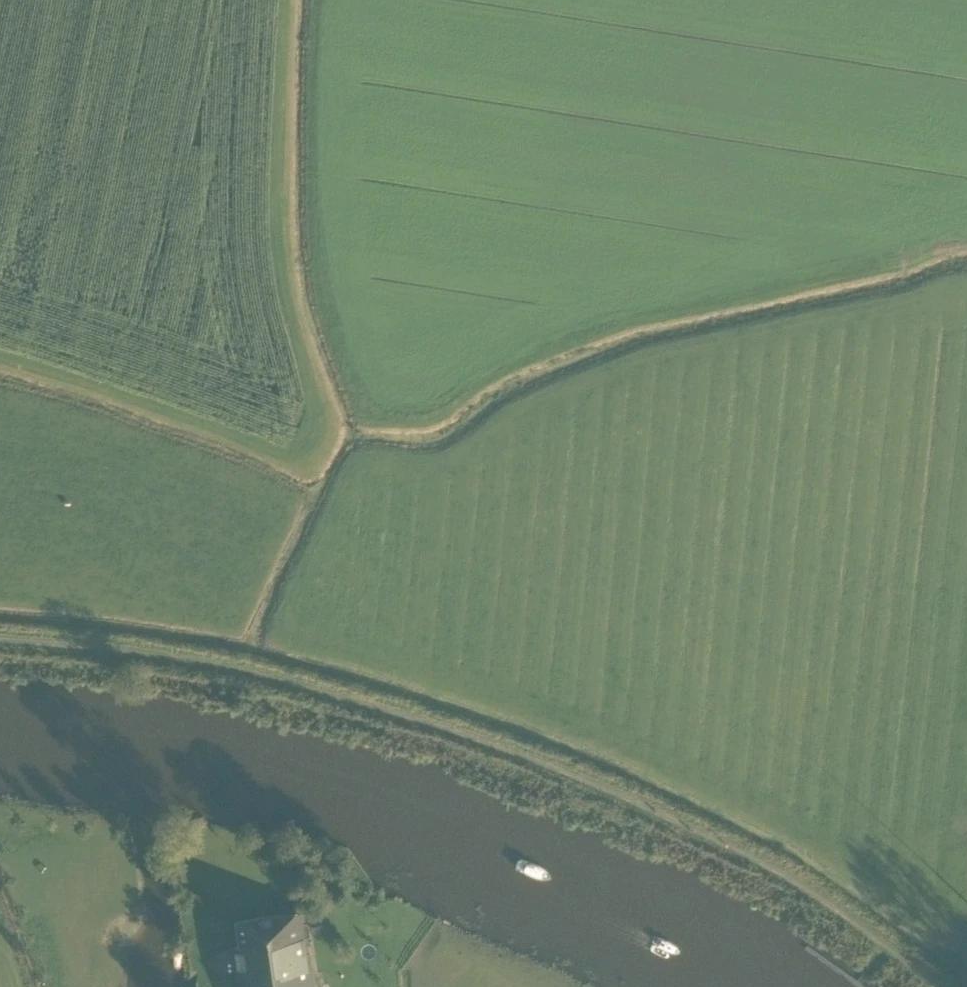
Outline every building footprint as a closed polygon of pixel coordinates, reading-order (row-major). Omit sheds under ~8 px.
[(311,952),(309,952),(302,909),(236,919),(240,946),(235,947),(241,986),(316,986),(311,952)] [(213,956),(220,955),(221,964),(232,962),(230,947),(212,949),(213,956)] [(324,968),(327,986),(342,986),(339,966),(324,968)]
